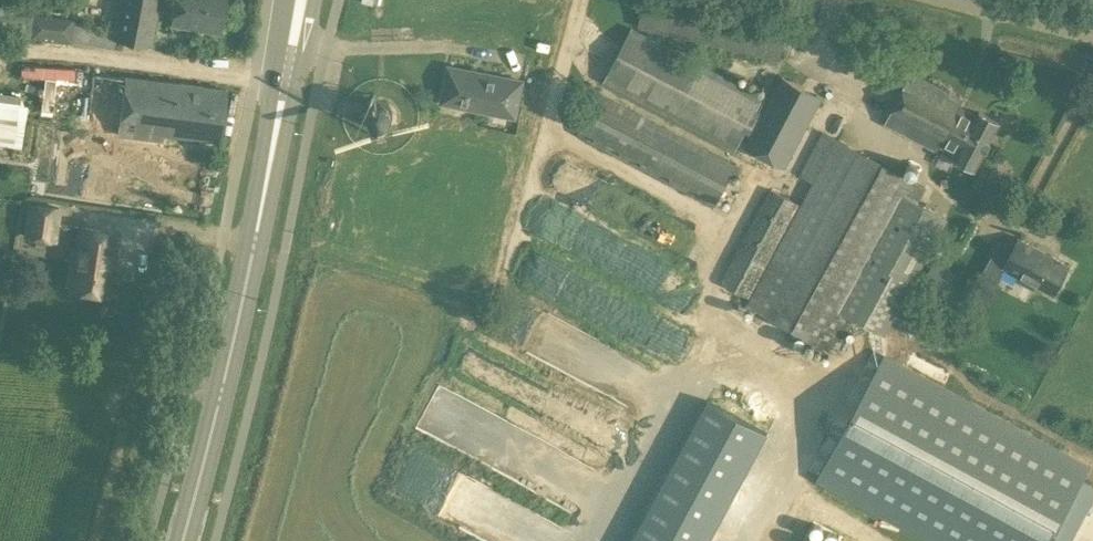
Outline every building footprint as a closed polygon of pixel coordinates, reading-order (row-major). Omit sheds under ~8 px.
[(111,39),(151,46),(158,8),(172,11),(170,22),(219,32),(225,0),(118,0),(111,39)] [(699,0),(644,0),(638,25),(779,60),(789,22),(699,0)] [(33,14),(31,38),(72,42),(72,41),(74,20),(74,18),(33,14)] [(74,20),(72,41),(90,44),(94,23),(74,20)] [(752,134),(745,146),(785,167),(822,96),(781,73),(769,98),(637,30),(631,27),(623,44),(607,74),(603,82),(734,151),(745,130),(752,134)] [(72,76),(72,66),(19,65),(19,75),(72,76)] [(442,102),(515,117),(522,80),(449,65),(442,102)] [(91,72),(85,131),(162,140),(162,133),(219,140),(225,87),(127,76),(126,77),(91,72)] [(962,99),(910,72),(884,122),(937,150),(940,145),(956,153),(955,157),(958,158),(976,168),(1000,122),(979,111),(977,113),(960,104),(962,99)] [(713,205),(735,162),(599,91),(577,134),(713,205)] [(21,149),(27,106),(18,105),(19,95),(0,93),(0,146),(21,149)] [(371,126),(383,131),(392,127),(397,120),(398,112),(395,105),(390,100),(381,97),(372,99),(366,105),(364,112),(365,118),(371,126)] [(947,218),(917,201),(925,186),(823,130),(799,174),(813,181),(801,203),(771,188),(720,282),(749,297),(746,304),(836,352),(854,318),(885,334),(947,218)] [(22,237),(57,242),(62,205),(27,201),(22,237)] [(74,261),(70,289),(108,292),(110,277),(117,231),(79,225),(74,261)] [(1003,266),(1019,275),(1016,280),(1033,290),(1036,284),(1053,293),(1069,265),(1018,237),(1013,247),(999,240),(981,272),(995,280),(1003,266)] [(941,243),(934,251),(942,256),(948,248),(941,243)] [(935,386),(884,359),(820,477),(937,540),(1047,540),(1087,469),(935,386)] [(532,415),(612,450),(622,427),(542,392),(532,415)] [(760,427),(696,398),(631,540),(708,540),(760,427)] [(592,462),(517,432),(515,438),(468,420),(457,448),(579,495),(592,462)]
